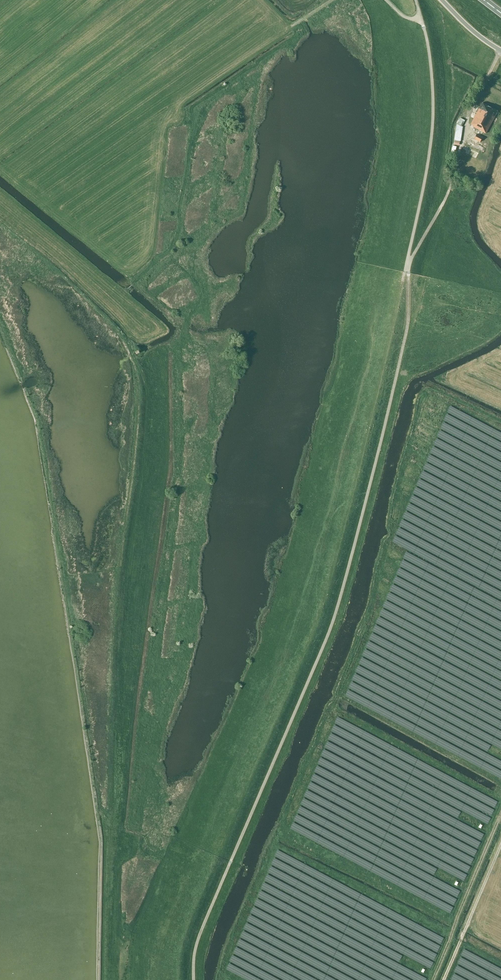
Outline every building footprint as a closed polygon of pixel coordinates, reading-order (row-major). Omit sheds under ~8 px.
[(486,133),(498,111),(482,103),(476,114),(472,112),(470,116),(474,119),(471,124),(474,126),(474,127),(479,130),(486,133)] [(465,120),(461,118),(457,124),(454,140),(455,140),(451,154),(456,155),(460,141),(461,141),(463,127),(461,127),(465,120)]
